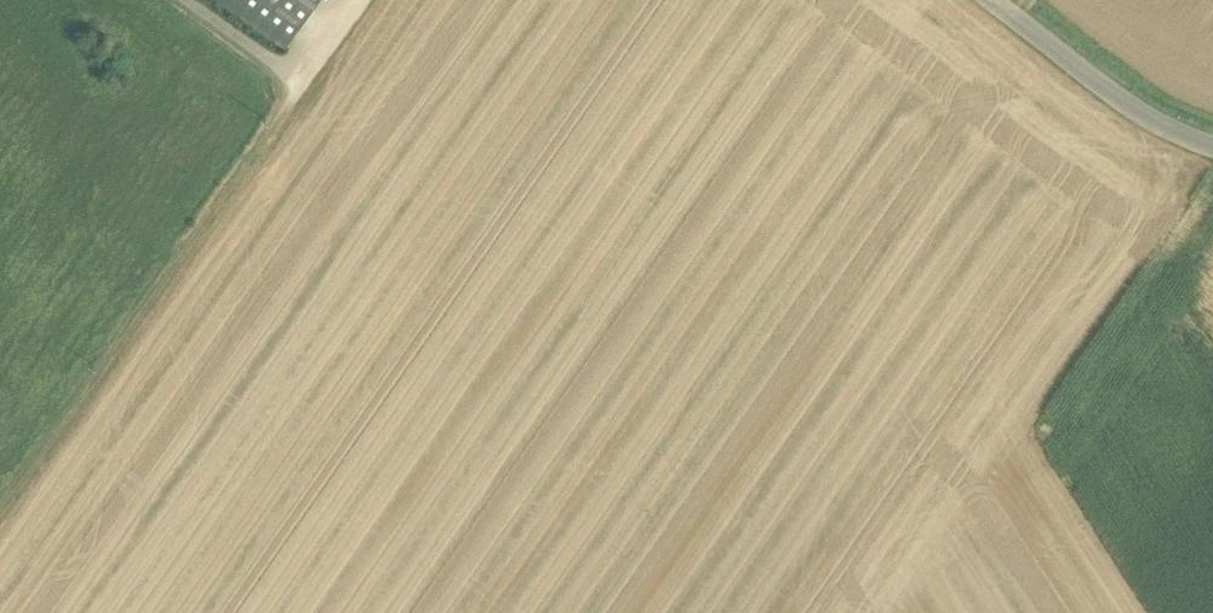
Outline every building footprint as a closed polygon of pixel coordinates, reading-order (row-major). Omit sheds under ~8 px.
[(286,48),(320,0),(219,0),(286,48)]
